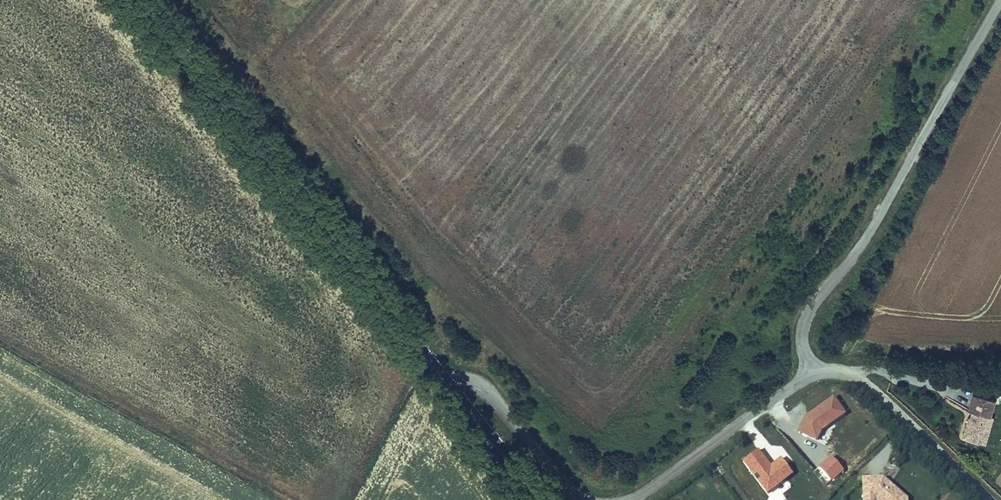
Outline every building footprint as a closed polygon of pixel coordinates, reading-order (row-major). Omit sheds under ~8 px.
[(989,436),(995,417),(992,416),(997,400),(974,392),(969,409),(973,410),(975,411),(974,413),(975,414),(975,416),(971,415),(969,417),(963,437),(978,441),(981,433),(989,436)] [(796,421),(807,441),(846,418),(835,399),(796,421)] [(986,444),(989,436),(981,433),(978,441),(986,444)] [(780,459),(770,467),(758,450),(742,462),(767,495),(793,476),(780,459)] [(908,499),(883,478),(862,479),(862,499),(908,499)]
